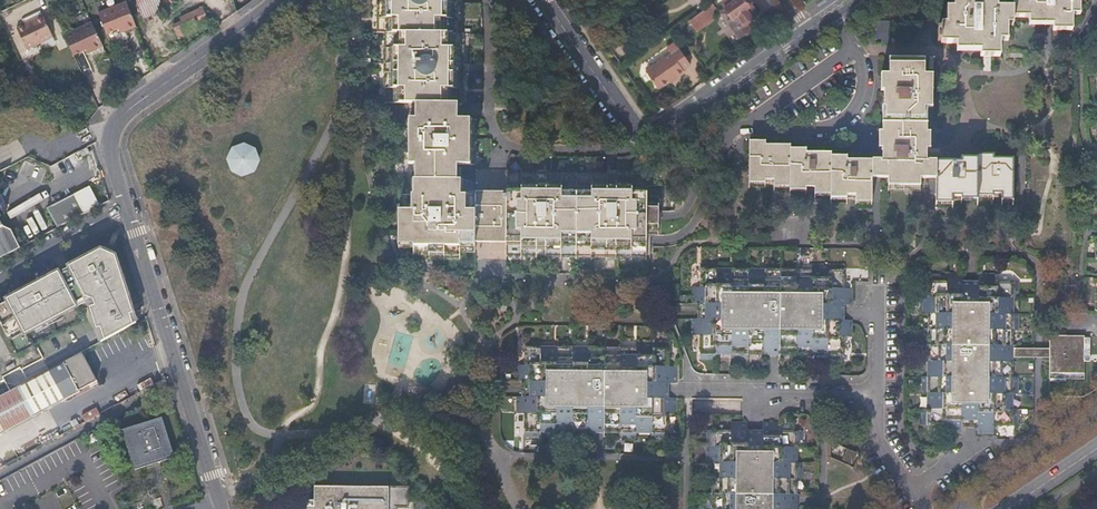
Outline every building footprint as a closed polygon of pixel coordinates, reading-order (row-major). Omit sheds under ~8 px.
[(160,0),(138,0),(145,19),(164,11),(160,0)] [(164,11),(165,13),(171,10),(170,6),(173,4),(172,2),(174,1),(173,0),(160,0),(164,11)] [(385,101),(410,102),(456,103),(463,103),(464,34),(459,34),(458,13),(459,2),(439,2),(439,0),(380,0),(380,16),(383,16),(383,19),(380,19),(379,31),(387,31),(385,101)] [(725,4),(725,5),(732,16),(728,19),(740,37),(753,28),(747,20),(759,12),(751,1),(749,3),(747,0),(722,0),(725,4)] [(882,41),(921,42),(924,42),(924,29),(930,29),(931,24),(936,24),(936,7),(943,7),(943,0),(915,0),(915,6),(890,6),(890,20),(875,20),(874,37),(882,37),(882,40),(882,41)] [(998,25),(1003,25),(1003,8),(987,8),(987,1),(971,0),(944,0),(944,8),(937,8),(937,24),(931,25),(931,44),(947,44),(947,51),(971,51),(971,57),(985,57),(991,57),(990,41),(997,41),(998,25)] [(1022,24),(1045,26),(1045,30),(1065,30),(1066,14),(1073,15),(1073,0),(1007,0),(1006,17),(1022,17),(1022,24)] [(100,13),(109,32),(122,27),(123,31),(136,25),(126,1),(100,13)] [(714,2),(690,19),(697,29),(714,17),(712,13),(715,11),(713,8),(717,6),(714,2)] [(182,22),(173,25),(178,38),(205,27),(203,24),(208,22),(203,10),(181,18),(182,22)] [(107,33),(109,32),(100,13),(98,14),(107,33)] [(42,16),(16,29),(27,50),(53,37),(42,16)] [(91,52),(103,46),(92,22),(64,35),(73,55),(89,48),(91,52)] [(9,39),(4,27),(0,28),(0,33),(4,41),(9,39)] [(671,52),(646,70),(659,87),(682,70),(681,69),(690,63),(674,41),(667,46),(671,52)] [(915,176),(936,176),(936,158),(928,158),(928,136),(923,136),(923,120),(924,120),(924,104),(933,105),(933,89),(930,89),(930,78),(925,78),(926,56),(891,56),(890,71),(885,71),(885,104),(886,104),(886,115),(891,115),(891,120),(888,120),(888,136),(883,135),(882,158),(847,157),(847,154),(831,154),(831,150),(807,150),(807,146),(790,145),(790,142),(765,142),(765,139),(750,138),(749,175),(755,175),(755,177),(773,178),(773,180),(784,180),(784,178),(789,178),(789,182),(795,183),(795,185),(815,185),(815,189),(826,189),(826,186),(830,187),(830,189),(837,190),(837,191),(855,192),(855,195),(866,196),(866,193),(872,193),(872,175),(894,176),(894,180),(915,181),(915,176)] [(655,107),(653,108),(656,114),(673,102),(669,97),(659,104),(661,108),(658,111),(655,107)] [(401,208),(399,247),(415,247),(415,255),(462,256),(463,249),(475,249),(476,194),(463,194),(463,179),(452,179),(452,163),(466,163),(467,119),(456,119),(456,103),(410,102),(410,163),(425,163),(425,179),(414,178),(413,193),(406,193),(405,209),(401,208)] [(586,108),(581,111),(586,118),(591,115),(586,108)] [(233,147),(228,159),(232,171),(244,177),(257,172),(262,160),(257,148),(246,142),(233,147)] [(82,150),(72,155),(74,160),(84,155),(82,150)] [(939,158),(939,195),(944,195),(944,197),(953,197),(953,193),(972,193),(972,192),(977,192),(977,189),(983,189),(983,190),(1001,191),(1002,194),(1014,194),(1014,156),(993,156),(993,152),(977,151),(977,156),(961,155),(962,159),(939,158)] [(475,258),(507,259),(506,256),(507,173),(507,170),(477,170),(476,194),(475,249),(475,258)] [(646,174),(507,173),(506,256),(647,257),(647,236),(661,236),(662,197),(646,197),(646,174)] [(49,206),(59,226),(68,221),(101,204),(91,185),(49,206)] [(21,246),(12,227),(5,224),(0,214),(0,257),(21,246)] [(1045,248),(1045,257),(1049,257),(1049,253),(1056,253),(1056,249),(1045,248)] [(104,346),(142,326),(121,257),(105,250),(65,272),(104,346)] [(710,318),(698,318),(692,318),(692,334),(700,334),(700,358),(715,358),(715,352),(715,349),(731,350),(731,353),(731,358),(748,358),(748,353),(748,350),(763,350),(763,353),(769,353),(769,350),(779,350),(795,351),(795,353),(795,358),(811,358),(811,353),(812,350),(827,351),(827,354),(827,359),(843,359),(843,335),(851,335),(851,319),(844,319),(838,319),(839,304),(844,304),(852,304),(852,287),(843,287),(844,263),(811,263),(811,268),(811,271),(780,271),(780,268),(780,263),(763,263),(763,268),(763,270),(748,270),(748,268),(748,263),(732,262),(732,268),(732,270),(717,270),(717,268),(717,262),(700,262),(700,286),(693,286),(692,303),(698,303),(710,303),(710,318)] [(62,272),(5,299),(8,305),(0,309),(0,318),(11,339),(24,333),(28,340),(81,310),(62,272)] [(978,426),(978,433),(994,433),(994,425),(1018,425),(1018,409),(1013,409),(1010,409),(1010,394),(1013,394),(1018,394),(1018,377),(1013,377),(1010,377),(1011,362),(1013,362),(1014,355),(1011,355),(1011,345),(1011,338),(1011,329),(1014,329),(1019,329),(1019,313),(1014,313),(1011,313),(1011,298),(1014,298),(1020,298),(1020,281),(996,281),(996,273),(980,273),(979,281),(979,291),(968,291),(964,291),(964,287),(964,281),(964,273),(947,272),(947,280),(924,280),(924,313),(929,313),(932,313),(932,344),(928,344),(923,344),(923,361),(928,361),(931,361),(931,376),(928,376),(923,376),(923,393),(928,393),(931,393),(931,399),(931,408),(928,408),(923,408),(923,424),(947,425),(946,432),(962,432),(962,426),(962,420),(978,420),(978,426)] [(979,281),(964,281),(964,287),(964,291),(968,291),(979,291),(979,281)] [(698,303),(698,318),(710,318),(710,303),(698,303)] [(1051,329),(1050,348),(1050,356),(1050,370),(1069,370),(1069,378),(1082,378),(1082,354),(1090,354),(1090,338),(1066,338),(1067,330),(1051,329)] [(606,349),(606,346),(606,340),(589,340),(589,346),(589,349),(573,348),(573,346),(573,340),(557,340),(556,346),(556,349),(541,348),(541,346),(541,340),(525,340),(525,364),(517,364),(517,380),(523,380),(535,381),(535,396),(523,395),(517,395),(517,412),(525,412),(525,436),(541,436),(541,431),(541,428),(556,428),(556,431),(556,436),(573,436),(573,431),(573,428),(588,428),(588,431),(588,436),(605,436),(605,432),(605,429),(620,429),(620,431),(620,436),(637,437),(637,431),(637,429),(652,429),(652,432),(652,436),(668,437),(668,414),(676,414),(676,397),(667,397),(663,397),(663,381),(668,382),(676,382),(676,365),(668,365),(668,342),(636,341),(636,346),(636,349),(606,349)] [(79,390),(97,380),(81,351),(63,361),(79,390)] [(79,391),(79,390),(63,361),(0,395),(0,434),(79,391)] [(535,381),(523,380),(523,395),(535,396),(535,381)] [(163,416),(123,429),(136,469),(176,456),(163,416)] [(803,493),(797,493),(795,493),(795,478),(798,478),(803,478),(803,461),(798,461),(795,461),(795,446),(798,446),(803,446),(803,430),(780,430),(780,422),(763,422),(763,430),(763,435),(747,435),(747,430),(748,422),(732,422),(732,430),(708,430),(707,462),(713,462),(715,462),(715,493),(712,493),(707,493),(707,508),(802,508),(803,493)] [(314,485),(314,505),(308,505),(308,508),(396,508),(396,506),(408,506),(408,486),(314,485)] [(50,491),(56,508),(71,508),(64,487),(50,491)]
